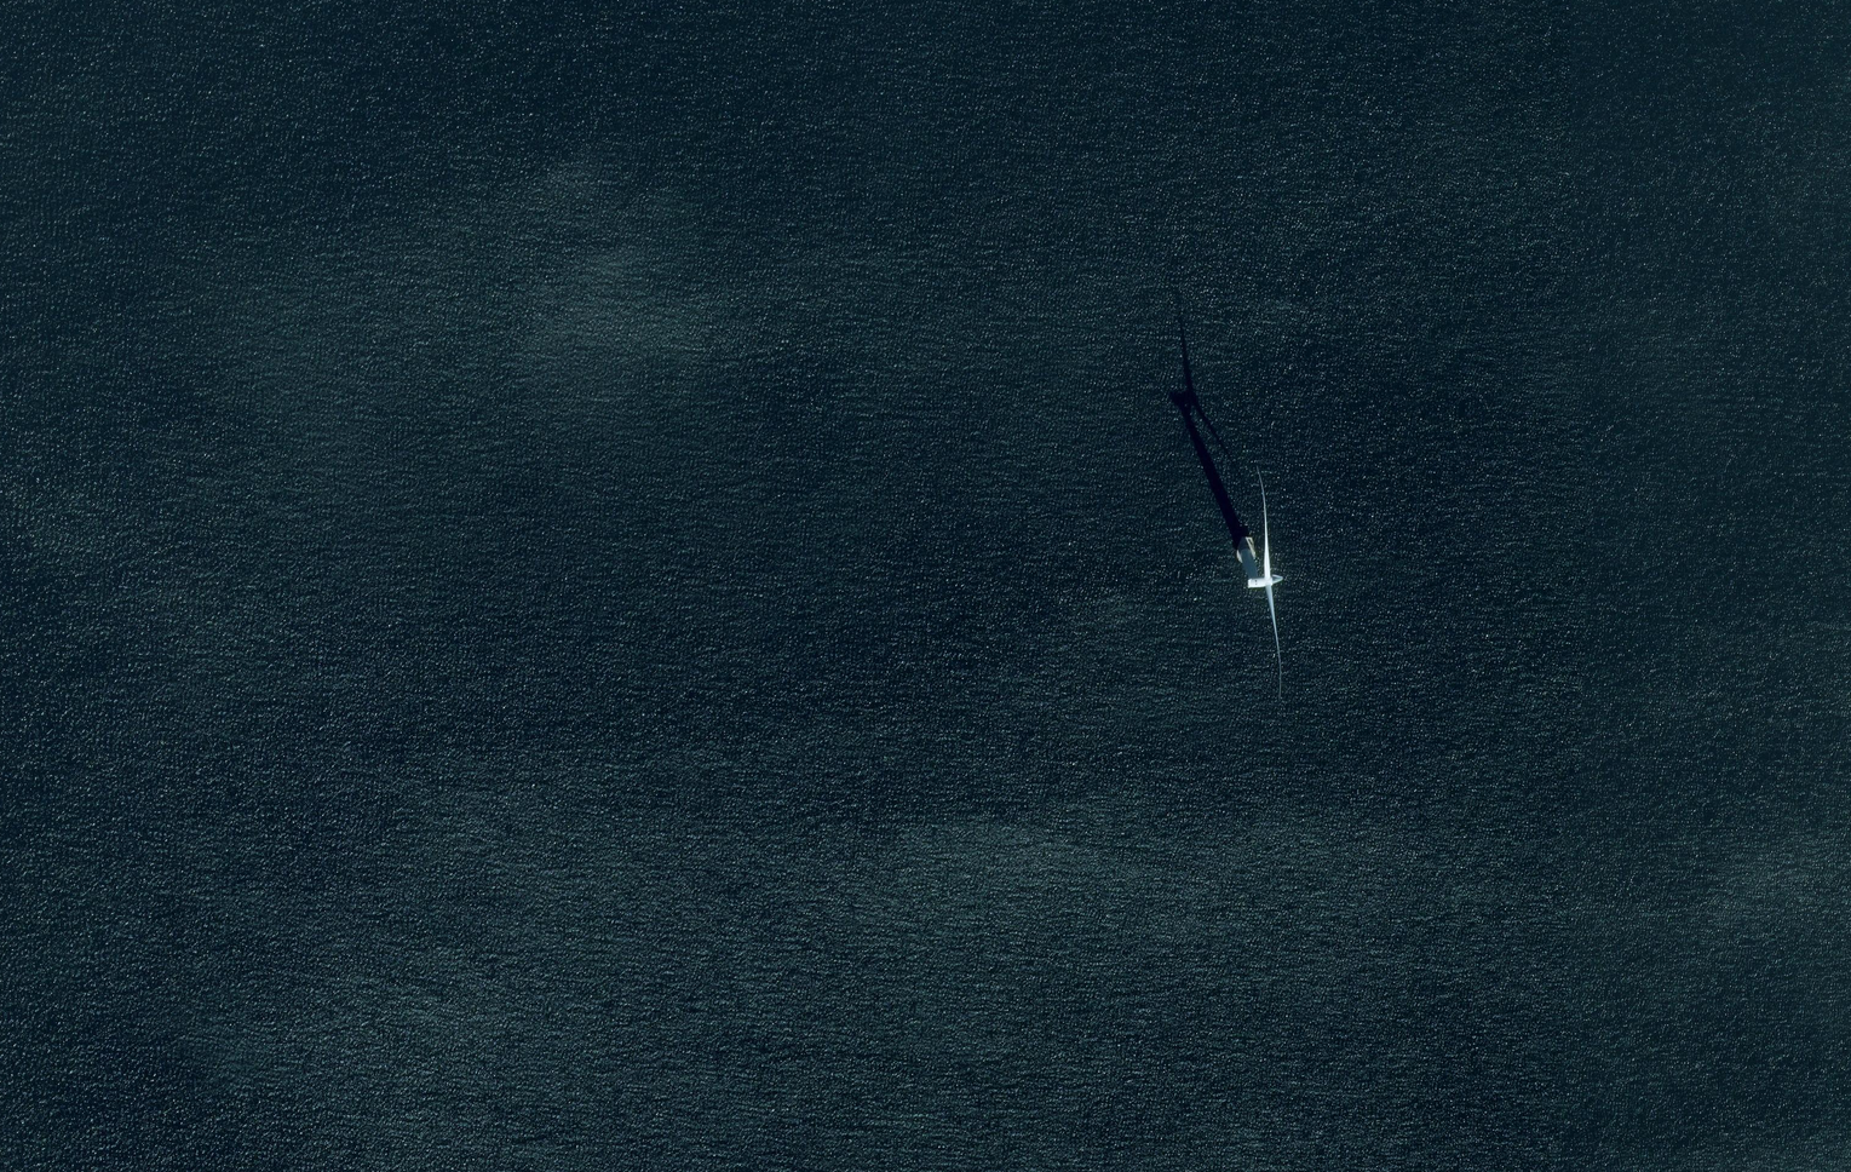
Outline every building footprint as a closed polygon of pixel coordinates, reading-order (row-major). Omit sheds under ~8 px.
[(1239,553),(1238,556),(1238,559),(1240,561),(1243,562),(1246,562),(1248,561),(1250,558),(1250,555),(1249,553),(1246,551),(1244,550),(1241,551),(1239,553)]
